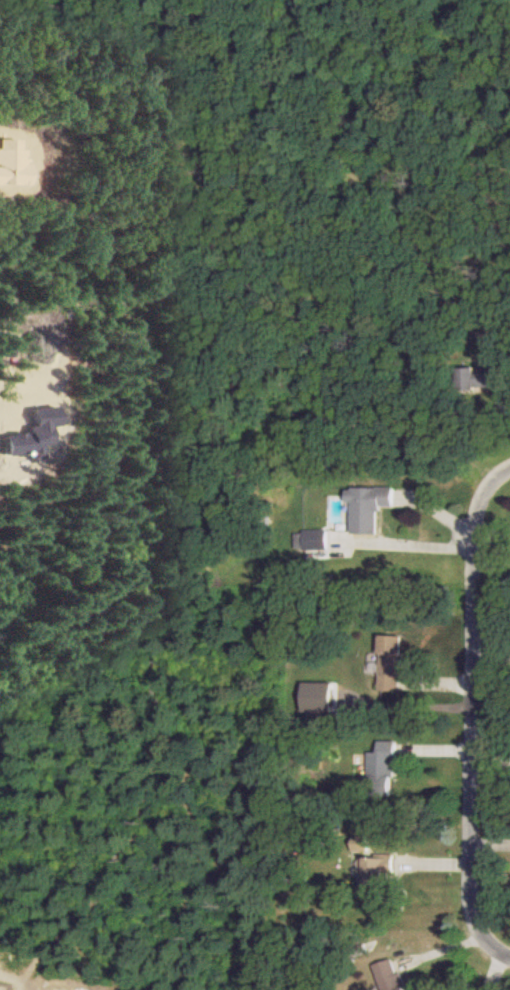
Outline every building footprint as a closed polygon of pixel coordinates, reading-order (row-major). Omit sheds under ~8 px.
[(459,368),(459,388),(508,388),(508,368),(459,368)] [(395,506),(396,487),(352,486),(351,533),(380,534),(381,506),(395,506)] [(328,530),(295,530),(295,548),(304,548),(304,558),(328,558),(328,530)] [(401,690),(403,635),(381,634),(379,690),(401,690)] [(396,798),(397,741),(379,740),(379,752),(368,752),(367,797),(396,798)] [(364,890),(387,890),(387,870),(396,870),(396,857),(364,857),(364,890)] [(382,989),(407,989),(394,957),(373,966),(382,989)]
